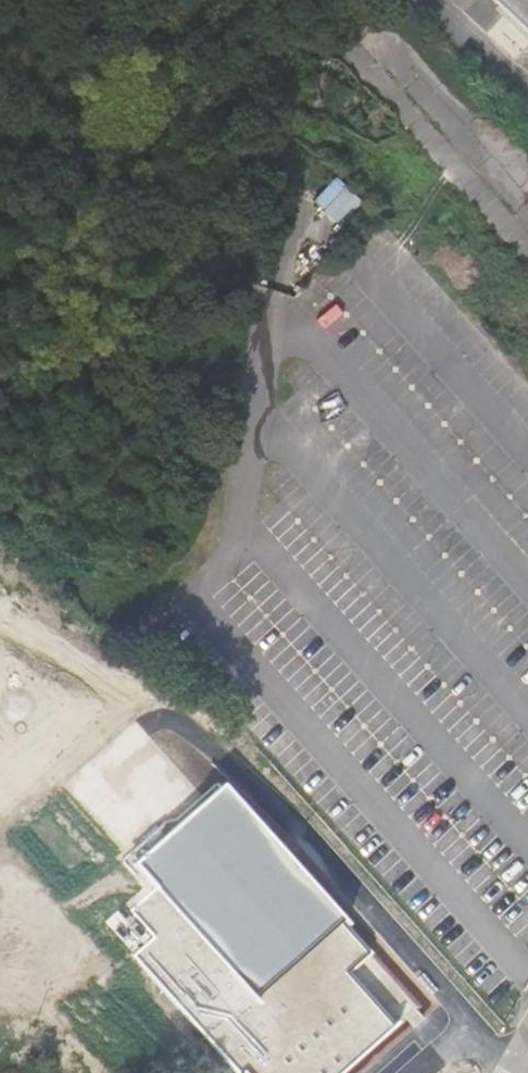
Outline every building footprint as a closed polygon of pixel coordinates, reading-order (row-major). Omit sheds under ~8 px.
[(527,29),(527,0),(496,0),(527,29)] [(339,224),(363,203),(340,176),(315,197),(339,224)] [(402,1032),(400,1030),(395,1034),(349,983),(325,955),(348,935),(350,933),(227,795),(132,878),(152,900),(131,919),(157,945),(135,964),(230,1072),(356,1072),(402,1032)] [(371,963),(348,935),(325,955),(349,983),(371,963)]
